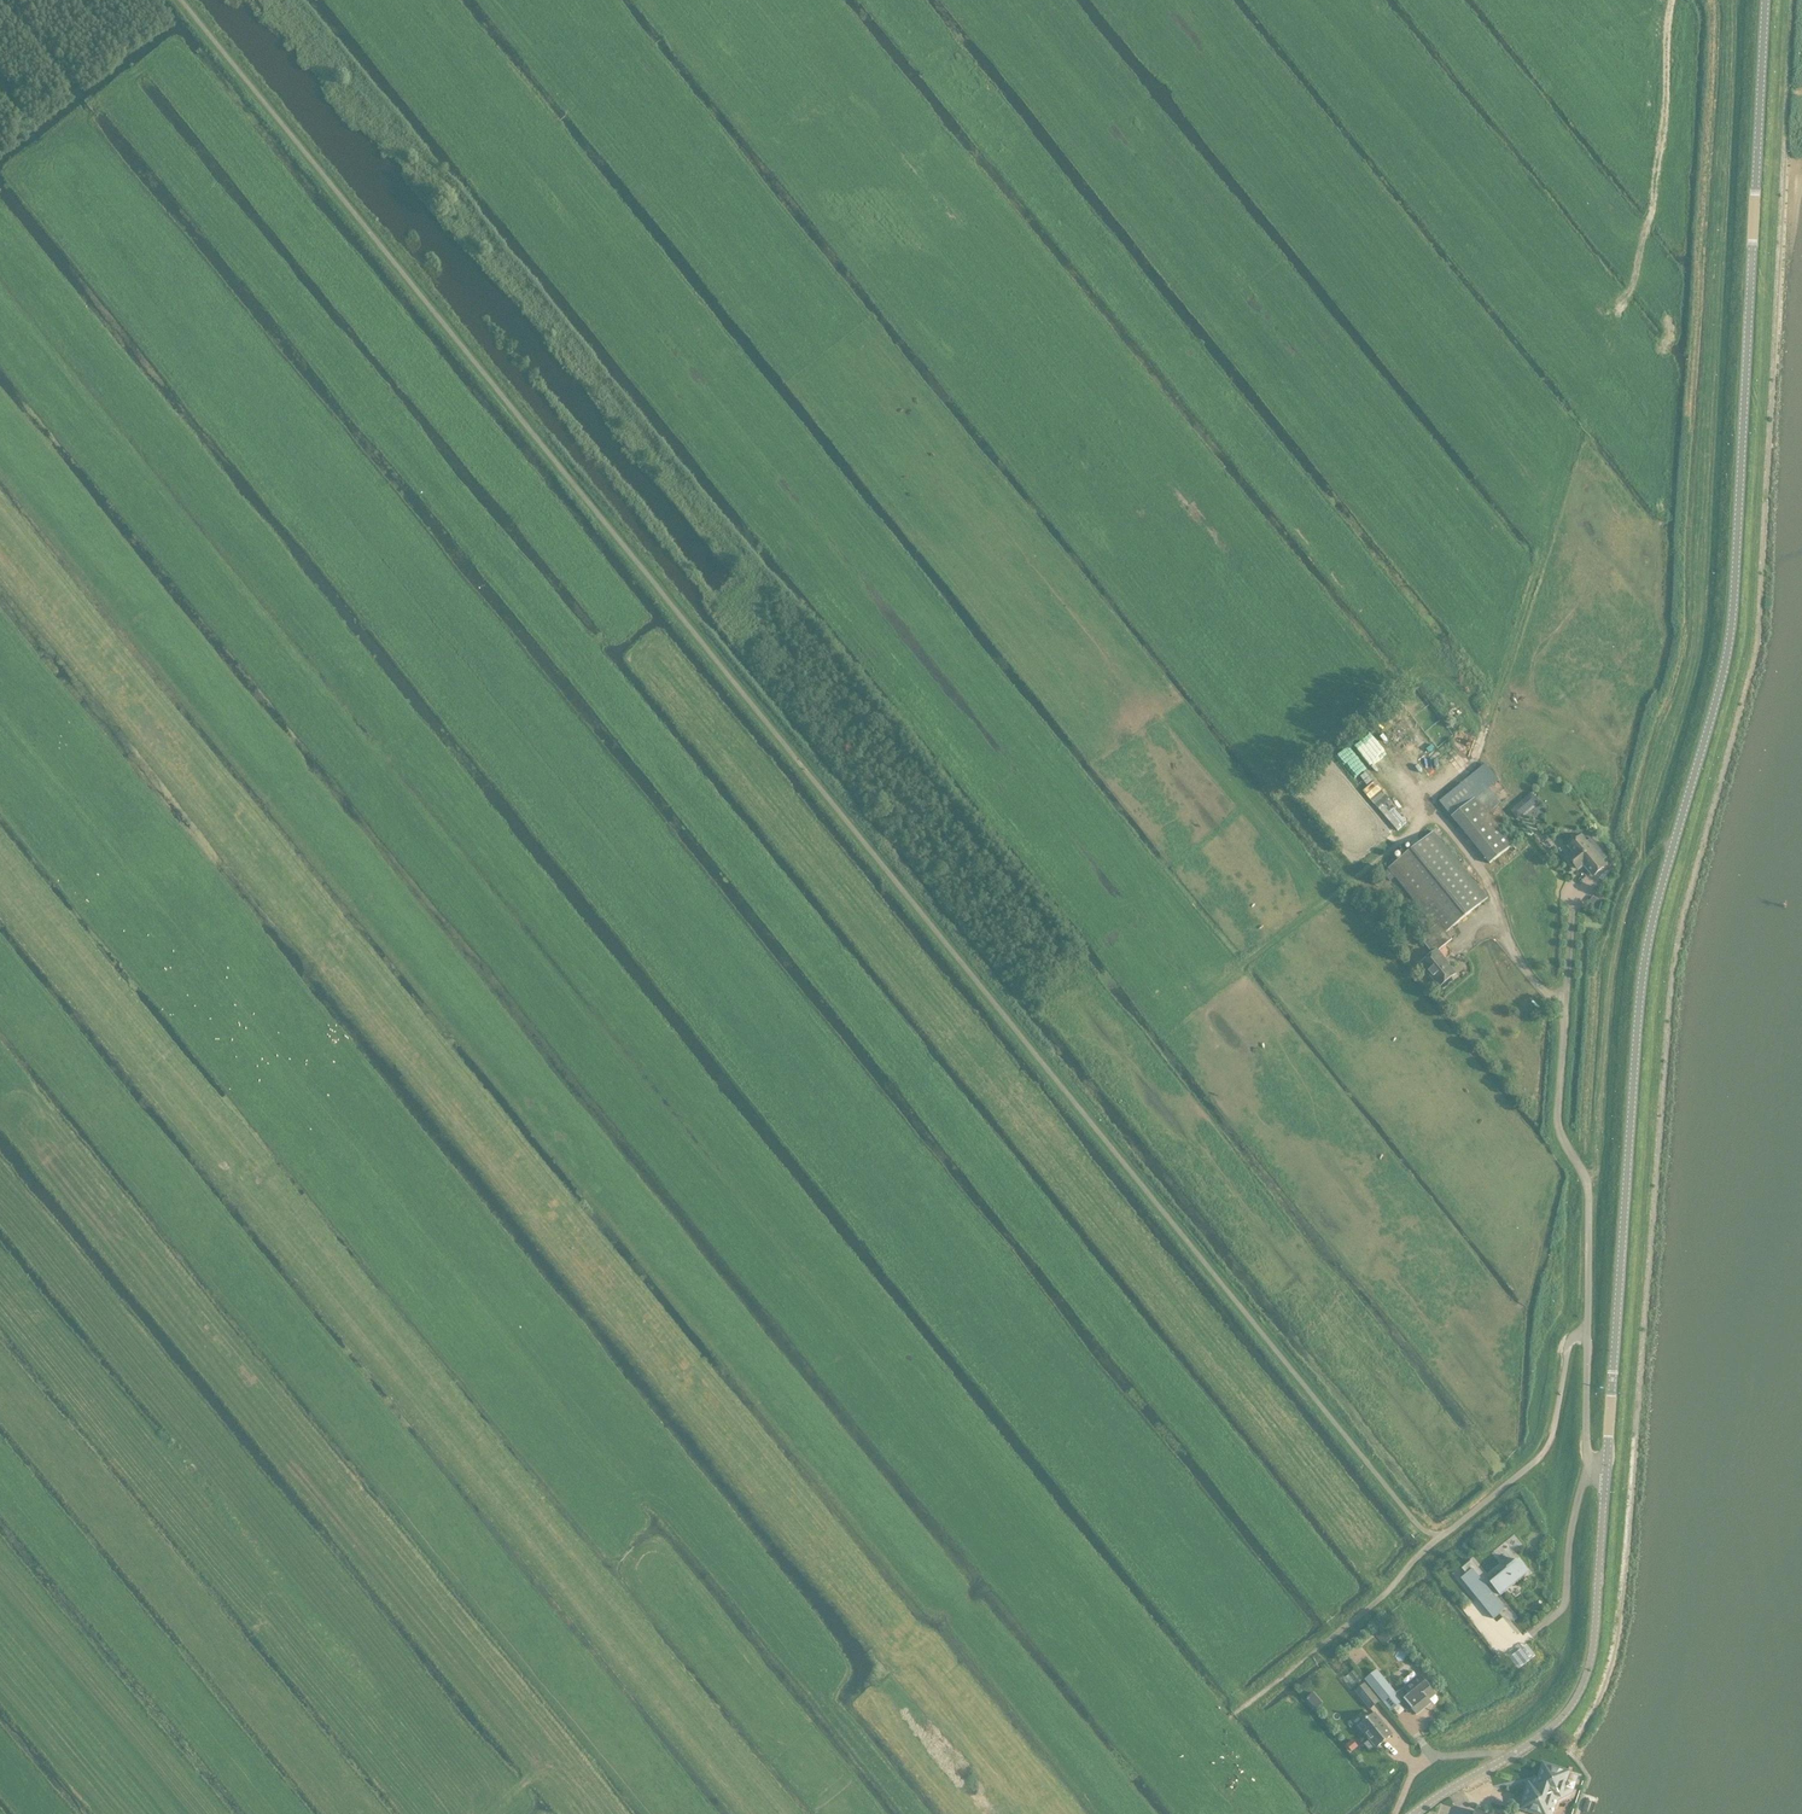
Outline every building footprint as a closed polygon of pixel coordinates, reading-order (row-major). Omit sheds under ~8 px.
[(1510,811),(1518,820),(1533,807),(1525,798),(1510,811)] [(1452,817),(1490,864),(1512,846),(1474,799),(1452,817)] [(1439,923),(1446,933),(1487,899),(1433,832),(1388,868),(1435,926),(1439,923)] [(1602,862),(1607,857),(1591,838),(1586,843),(1581,837),(1580,838),(1577,837),(1574,836),(1571,838),(1569,840),(1569,843),(1570,846),(1569,847),(1574,853),(1568,857),(1578,869),(1584,865),(1593,876),(1605,866),(1602,862)] [(1446,933),(1439,923),(1435,926),(1420,939),(1433,954),(1421,964),(1440,987),(1455,975),(1444,960),(1444,959),(1438,951),(1452,940),(1446,933)] [(1500,1596),(1503,1593),(1529,1572),(1519,1560),(1517,1561),(1516,1560),(1506,1568),(1507,1569),(1490,1583),(1472,1560),(1462,1569),(1466,1574),(1461,1578),(1493,1619),(1493,1618),(1494,1619),(1505,1609),(1494,1596),(1498,1593),(1500,1596)] [(1378,1636),(1384,1644),(1394,1636),(1384,1623),(1378,1627),(1382,1632),(1378,1636)] [(1376,1670),(1365,1679),(1371,1687),(1391,1711),(1401,1703),(1407,1711),(1411,1708),(1417,1714),(1431,1703),(1428,1700),(1435,1695),(1420,1675),(1403,1689),(1396,1695),(1382,1678),(1376,1670)] [(1356,1692),(1370,1709),(1379,1702),(1365,1685),(1356,1692)] [(1366,1721),(1359,1727),(1370,1740),(1364,1744),(1369,1751),(1375,1746),(1376,1747),(1392,1735),(1375,1714),(1368,1720),(1367,1718),(1365,1720),(1366,1721)] [(1353,1741),(1347,1746),(1352,1752),(1358,1747),(1353,1741)] [(1578,1777),(1544,1766),(1537,1788),(1530,1786),(1522,1809),(1539,1813),(1554,1813),(1558,1800),(1573,1794),(1578,1777)]
